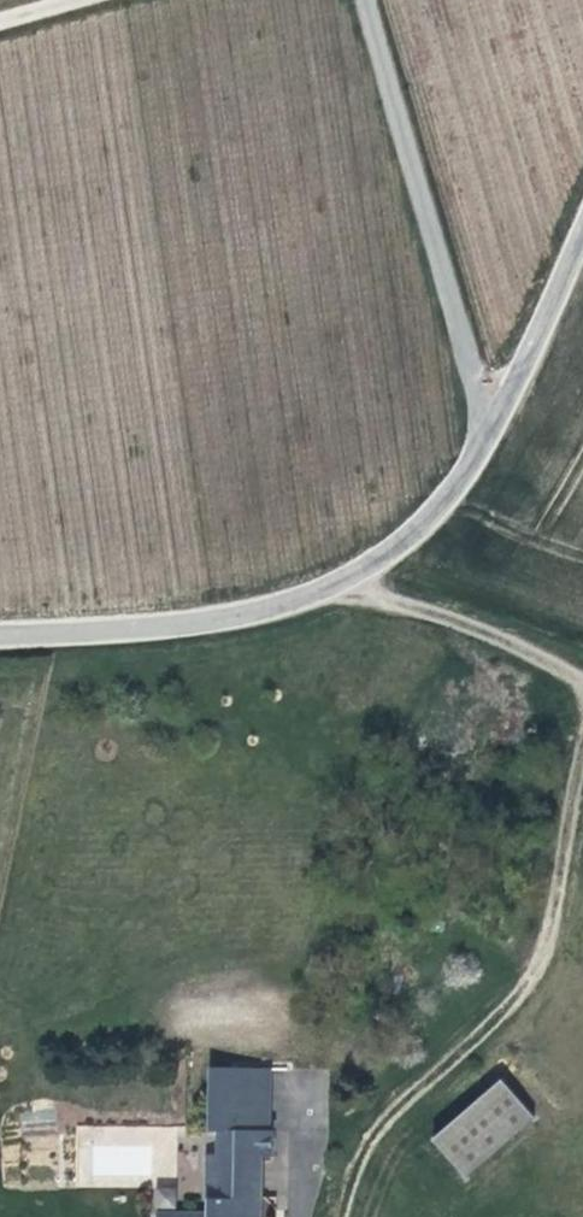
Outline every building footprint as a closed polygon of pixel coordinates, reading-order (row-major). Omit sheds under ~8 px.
[(219,1118),(219,1132),(231,1132),(231,1154),(221,1154),(223,1201),(230,1200),(231,1215),(224,1216),(194,1216),(272,1216),(268,1153),(279,1153),(278,1125),(274,1125),(273,1114),(272,1066),(217,1068),(219,1118)] [(504,1081),(435,1142),(469,1179),(538,1118),(504,1081)] [(153,1183),(152,1207),(173,1208),(174,1184),(153,1183)] [(230,1200),(223,1201),(224,1216),(231,1215),(230,1200)]
